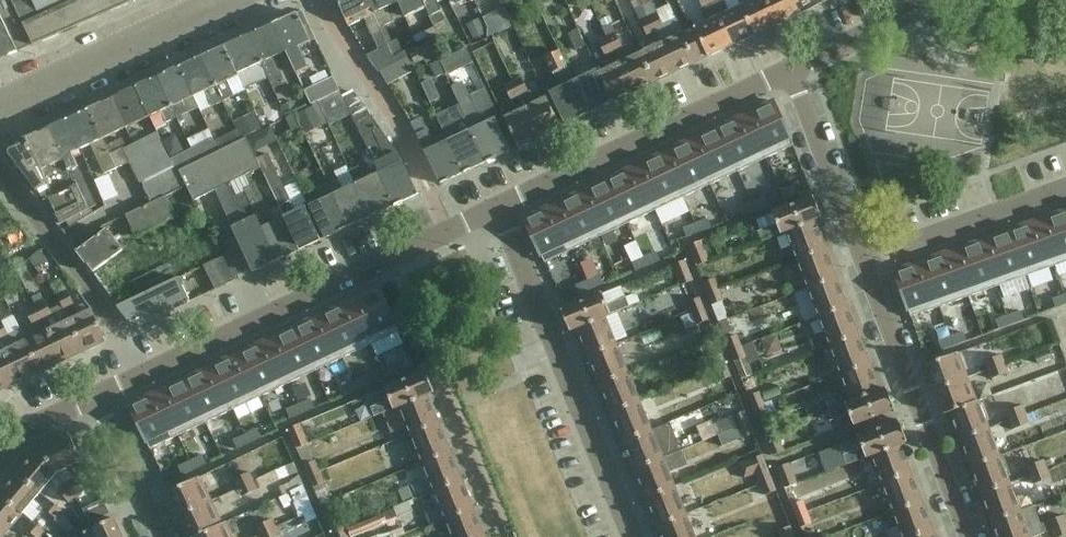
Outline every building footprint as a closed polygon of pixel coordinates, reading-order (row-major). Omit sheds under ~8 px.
[(34,45),(13,0),(0,0),(0,59),(34,45)] [(34,45),(34,46),(107,14),(101,0),(13,0),(34,45)] [(107,14),(135,2),(134,0),(101,0),(107,14)] [(379,50),(388,45),(380,27),(368,0),(337,0),(349,26),(365,19),(379,50)] [(397,0),(368,0),(380,27),(393,21),(386,6),(398,1),(397,0)] [(423,0),(397,0),(398,1),(405,17),(426,7),(423,0)] [(426,7),(434,27),(435,27),(447,21),(438,3),(446,0),(423,0),(426,7)] [(710,0),(699,0),(704,9),(701,15),(705,23),(694,29),(708,56),(706,57),(706,58),(732,46),(710,0)] [(732,46),(755,35),(741,7),(730,12),(726,3),(720,0),(710,0),(732,46)] [(766,0),(755,0),(741,7),(755,35),(778,24),(766,0)] [(778,24),(801,13),(794,0),(766,0),(778,24)] [(823,0),(794,0),(801,13),(824,2),(823,0)] [(643,6),(656,33),(664,29),(662,24),(657,14),(652,2),(643,6)] [(656,33),(643,6),(635,10),(647,37),(656,33)] [(311,42),(297,13),(274,24),(287,52),(297,73),(307,69),(298,48),(311,42)] [(664,29),(656,33),(661,43),(675,73),(698,62),(706,58),(706,57),(708,56),(694,29),(682,34),(674,18),(662,24),(664,29)] [(287,52),(274,24),(250,35),(268,76),(274,89),(286,84),(275,58),(287,52)] [(612,25),(603,29),(607,37),(615,54),(624,49),(612,25)] [(434,27),(425,31),(428,38),(431,44),(440,39),(434,27)] [(586,46),(578,30),(569,34),(576,51),(586,46)] [(250,35),(225,46),(240,77),(244,87),(268,76),(250,35)] [(607,37),(598,41),(606,58),(615,54),(607,37)] [(433,54),(427,41),(410,49),(416,62),(433,54)] [(661,43),(640,53),(654,83),(675,73),(661,43)] [(394,57),(388,45),(379,50),(368,56),(376,68),(377,68),(380,72),(381,71),(408,56),(405,50),(394,57)] [(228,82),(240,77),(225,46),(203,57),(224,101),(235,97),(228,82)] [(474,63),(466,48),(441,61),(448,76),(474,63)] [(624,49),(615,54),(619,63),(633,93),(654,83),(640,53),(632,57),(628,48),(624,49)] [(549,91),(551,95),(565,125),(588,114),(572,81),(557,50),(544,56),(552,73),(561,69),(563,73),(556,76),(560,86),(549,91)] [(416,69),(408,56),(381,71),(388,85),(416,69)] [(224,101),(203,57),(180,67),(195,98),(206,92),(213,107),(224,101)] [(633,93),(619,63),(597,74),(611,103),(633,93)] [(199,107),(195,98),(180,67),(158,78),(177,118),(180,124),(185,121),(182,115),(199,107)] [(595,70),(572,81),(588,114),(611,103),(597,74),(595,70)] [(341,93),(333,77),(305,91),(307,94),(312,107),(318,104),(341,93)] [(177,118),(158,78),(137,88),(151,118),(157,131),(168,126),(167,123),(177,118)] [(520,97),(521,97),(529,93),(522,78),(513,82),(520,97)] [(520,97),(513,82),(505,86),(512,101),(520,97)] [(151,118),(137,88),(113,99),(127,129),(134,144),(146,138),(140,123),(151,118)] [(525,107),(540,137),(561,127),(547,97),(536,102),(531,91),(529,93),(521,97),(525,107)] [(344,98),(341,93),(318,104),(324,117),(326,117),(330,125),(352,115),(344,98)] [(355,93),(344,98),(352,115),(363,138),(380,128),(355,93)] [(460,105),(459,105),(487,162),(511,151),(495,118),(497,112),(487,93),(472,100),(470,96),(458,102),(460,105)] [(127,129),(113,99),(89,110),(103,140),(127,129)] [(774,101),(745,115),(766,159),(794,145),(774,101)] [(487,162),(459,105),(436,116),(444,132),(463,174),(487,162)] [(540,137),(525,107),(504,118),(509,127),(518,147),(540,137)] [(105,175),(116,169),(110,156),(106,146),(103,140),(89,110),(69,119),(82,149),(92,145),(105,175)] [(745,115),(718,128),(739,172),(766,159),(745,115)] [(431,138),(421,118),(411,123),(441,184),(463,174),(444,132),(431,138)] [(82,149),(69,119),(52,127),(78,183),(84,180),(72,153),(82,149)] [(264,129),(260,121),(239,131),(243,140),(247,138),(246,137),(264,129)] [(78,183),(52,127),(28,138),(44,171),(55,166),(66,189),(78,183)] [(718,128),(690,141),(711,185),(739,172),(718,128)] [(243,140),(239,131),(216,141),(221,151),(243,140)] [(134,144),(127,148),(110,156),(116,169),(129,163),(133,170),(151,204),(165,197),(187,186),(178,172),(177,172),(171,160),(157,133),(146,138),(134,144)] [(44,171),(28,138),(9,147),(6,156),(59,226),(76,216),(91,210),(96,207),(84,180),(78,183),(66,189),(55,194),(44,171)] [(247,138),(243,140),(221,151),(200,161),(178,172),(187,186),(195,200),(218,190),(224,201),(245,191),(240,179),(262,169),(257,159),(256,160),(247,138)] [(106,146),(110,156),(127,148),(123,139),(106,146)] [(215,142),(213,139),(194,149),(200,161),(221,151),(216,141),(215,142)] [(690,141),(663,153),(684,198),(711,185),(690,141)] [(200,161),(194,149),(171,160),(177,172),(178,172),(200,161)] [(383,152),(374,156),(372,157),(379,173),(394,206),(419,194),(399,153),(386,159),(383,152)] [(663,153),(635,166),(656,211),(684,198),(663,153)] [(296,212),(269,154),(257,159),(262,169),(300,250),(320,241),(305,207),(296,212)] [(394,206),(379,173),(368,178),(362,166),(349,171),(355,184),(371,217),(394,206)] [(635,166),(608,179),(629,223),(656,211),(635,166)] [(608,179),(580,192),(601,236),(629,223),(608,179)] [(343,189),(339,181),(328,187),(348,227),(371,217),(355,184),(343,189)] [(309,205),(316,219),(325,238),(348,227),(328,187),(327,184),(315,189),(320,200),(309,205)] [(274,223),(257,185),(245,191),(255,211),(253,212),(276,262),(300,250),(285,218),(274,223)] [(794,186),(782,191),(785,199),(798,195),(794,186)] [(255,211),(245,191),(224,201),(220,202),(244,253),(253,272),(276,262),(253,212),(255,211)] [(580,192),(553,205),(573,249),(601,236),(580,192)] [(165,197),(151,204),(127,216),(137,237),(175,218),(165,197)] [(766,197),(753,202),(756,210),(769,206),(766,197)] [(822,218),(814,198),(773,214),(777,225),(758,233),(761,242),(786,233),(816,221),(822,218)] [(753,202),(741,207),(744,215),(756,210),(753,202)] [(553,205),(524,219),(545,263),(573,249),(553,205)] [(1039,220),(1056,266),(1065,262),(1065,211),(1039,220)] [(709,219),(696,224),(700,232),(712,228),(709,219)] [(1039,220),(1010,230),(1027,276),(1056,266),(1039,220)] [(826,249),(816,221),(786,233),(797,261),(826,249)] [(696,224),(684,229),(687,237),(700,232),(696,224)] [(107,230),(96,238),(78,251),(94,273),(111,260),(123,251),(120,248),(126,244),(120,236),(114,240),(107,230)] [(1010,230),(982,241),(998,286),(1027,276),(1010,230)] [(702,241),(689,246),(697,266),(710,261),(702,241)] [(982,241),(953,251),(970,297),(998,286),(982,241)] [(837,278),(826,249),(797,261),(807,289),(837,278)] [(953,251),(924,261),(941,307),(970,297),(953,251)] [(657,253),(645,258),(648,266),(661,261),(657,253)] [(228,254),(215,261),(227,285),(240,278),(228,254)] [(645,258),(633,263),(636,271),(648,266),(645,258)] [(694,281),(685,260),(673,265),(681,286),(694,281)] [(227,285),(215,261),(204,266),(216,290),(227,285)] [(924,261),(895,271),(911,317),(941,307),(924,261)] [(601,276),(588,281),(592,289),(604,284),(601,276)] [(178,279),(119,306),(132,324),(140,326),(190,302),(179,278),(178,279)] [(704,283),(708,295),(720,290),(716,278),(704,283)] [(848,306),(837,278),(807,289),(818,318),(848,306)] [(588,281),(576,286),(580,294),(592,289),(588,281)] [(694,286),(659,300),(668,324),(691,314),(703,308),(694,286)] [(379,287),(351,301),(371,345),(400,332),(379,287)] [(720,290),(708,295),(712,305),(724,301),(720,290)] [(58,296),(69,320),(84,352),(107,341),(92,309),(74,317),(70,308),(75,306),(68,291),(58,296)] [(602,294),(582,303),(562,311),(570,331),(576,329),(605,318),(617,313),(630,307),(626,297),(607,305),(602,294)] [(1053,300),(1056,308),(1065,305),(1065,295),(1053,300)] [(46,301),(36,306),(62,362),(84,352),(69,320),(53,328),(48,318),(53,316),(46,301)] [(351,301),(323,314),(344,358),(371,345),(351,301)] [(62,362),(36,306),(26,311),(33,325),(38,323),(43,333),(27,340),(26,341),(40,372),(62,362)] [(859,334),(848,306),(818,318),(825,336),(811,341),(815,352),(829,346),(859,334)] [(708,320),(703,308),(691,314),(696,325),(708,320)] [(1021,311),(1009,316),(1012,324),(1024,320),(1021,311)] [(629,340),(617,313),(605,318),(576,329),(588,357),(616,345),(629,340)] [(323,314),(296,327),(317,371),(344,358),(323,314)] [(1009,316),(996,321),(999,329),(1012,324),(1009,316)] [(15,318),(3,324),(2,322),(0,323),(0,343),(19,383),(40,372),(26,341),(27,340),(15,318)] [(296,327),(268,340),(289,384),(317,371),(296,327)] [(964,332),(952,337),(955,345),(967,341),(964,332)] [(726,339),(731,350),(743,346),(738,334),(726,339)] [(870,363),(859,334),(829,346),(840,374),(870,363)] [(952,337),(939,341),(942,350),(955,345),(952,337)] [(268,340),(241,353),(262,397),(289,384),(268,340)] [(19,383),(0,343),(0,391),(19,383)] [(628,373),(616,345),(588,357),(599,385),(628,373)] [(754,375),(743,346),(731,350),(742,379),(754,375)] [(241,353),(213,366),(234,410),(262,397),(241,353)] [(710,358),(715,370),(727,365),(722,353),(710,358)] [(967,378),(958,353),(927,365),(937,390),(967,378)] [(1002,355),(984,362),(987,371),(1006,364),(1002,355)] [(881,392),(870,363),(840,374),(851,403),(881,392)] [(1009,372),(1006,364),(987,371),(991,379),(1009,372)] [(387,378),(400,373),(396,365),(384,370),(387,378)] [(732,377),(727,365),(715,370),(720,382),(732,377)] [(213,366),(186,379),(207,423),(234,410),(213,366)] [(434,392),(426,372),(385,389),(390,400),(371,407),(376,418),(399,408),(399,407),(428,395),(434,392)] [(639,402),(628,373),(599,385),(611,413),(639,402)] [(765,403),(754,375),(742,379),(753,407),(765,403)] [(368,377),(356,382),(359,390),(371,385),(368,377)] [(977,402),(967,378),(937,390),(946,414),(950,413),(977,402)] [(186,379),(158,392),(179,436),(207,423),(186,379)] [(347,395),(359,390),(356,382),(343,387),(347,395)] [(895,409),(887,389),(881,392),(851,403),(826,412),(830,422),(849,414),(854,425),(895,409)] [(158,392),(130,405),(151,449),(152,448),(179,436),(158,392)] [(440,423),(428,395),(399,407),(399,408),(410,435),(440,423)] [(312,400),(299,405),(303,413),(315,408),(312,400)] [(651,430),(639,402),(611,413),(623,441),(651,430)] [(979,402),(977,402),(950,413),(960,440),(989,429),(979,402)] [(769,415),(765,403),(753,407),(758,419),(769,415)] [(291,418),(303,413),(299,405),(287,410),(291,418)] [(1024,405),(1006,412),(1009,421),(1027,415),(1024,405)] [(745,411),(714,424),(718,435),(750,423),(745,411)] [(1030,424),(1027,415),(1009,421),(1013,430),(1030,424)] [(651,430),(623,441),(634,469),(662,458),(663,459),(682,451),(670,422),(651,430)] [(858,438),(818,453),(825,473),(871,456),(901,444),(907,442),(900,422),(899,422),(898,422),(879,429),(857,437),(858,438)] [(451,451),(440,423),(410,435),(422,463),(451,451)] [(754,434),(750,423),(718,435),(723,447),(754,434)] [(288,429),(297,449),(309,444),(300,424),(288,429)] [(258,429),(246,435),(250,443),(262,437),(258,429)] [(999,456),(989,429),(960,440),(971,467),(999,456)] [(776,431),(764,436),(773,456),(784,452),(776,431)] [(69,434),(63,437),(39,448),(58,473),(82,461),(69,434)] [(238,449),(250,443),(246,435),(234,441),(238,449)] [(912,473),(901,444),(871,456),(877,471),(854,480),(859,492),(882,484),(912,473)] [(58,473),(39,448),(17,473),(41,493),(58,473)] [(463,479),(451,451),(422,463),(433,491),(463,479)] [(687,466),(682,451),(663,459),(662,458),(634,469),(646,497),(674,486),(669,474),(687,466)] [(740,465),(737,466),(741,473),(744,480),(757,475),(761,484),(772,479),(763,455),(740,465)] [(203,456),(191,461),(195,469),(207,464),(203,456)] [(1010,483),(999,456),(971,467),(981,494),(1010,483)] [(183,475),(195,469),(191,461),(179,467),(183,475)] [(304,466),(309,477),(321,472),(316,461),(304,466)] [(1043,461),(1028,467),(1031,475),(1046,469),(1043,461)] [(789,464),(777,468),(785,488),(796,484),(789,464)] [(1046,469),(1031,475),(1034,483),(1049,478),(1046,469)] [(234,480),(238,489),(254,481),(250,472),(234,480)] [(326,483),(321,472),(309,477),(314,488),(326,483)] [(17,473),(0,494),(0,495),(23,514),(41,493),(17,473)] [(912,473),(882,484),(893,512),(922,501),(914,478),(912,473)] [(74,478),(67,484),(76,497),(84,491),(74,478)] [(201,478),(190,483),(170,492),(181,515),(212,501),(201,478)] [(474,507),(463,479),(433,491),(440,507),(427,512),(432,526),(445,521),(445,519),(474,507)] [(777,491),(772,479),(761,484),(766,496),(777,491)] [(259,490),(254,481),(238,489),(242,497),(259,490)] [(1010,483),(981,494),(991,522),(1020,511),(1010,483)] [(76,497),(67,484),(59,490),(69,503),(76,497)] [(685,514),(674,486),(646,497),(657,526),(685,514)] [(0,495),(0,530),(6,535),(23,514),(0,495)] [(56,518),(62,511),(50,501),(44,508),(56,518)] [(212,501),(181,515),(191,536),(194,536),(222,523),(212,501)] [(922,501),(893,512),(898,527),(887,532),(889,536),(914,536),(933,530),(922,501)] [(805,502),(793,506),(797,516),(809,512),(805,502)] [(992,522),(992,523),(997,536),(1035,536),(1043,534),(1065,525),(1065,515),(1041,525),(1034,506),(1021,512),(1020,511),(992,522)] [(474,507),(445,519),(445,521),(452,536),(482,536),(485,536),(474,507)] [(809,512),(797,516),(805,536),(818,536),(809,512)] [(685,514),(657,526),(662,536),(695,536),(685,514)] [(345,528),(341,517),(329,522),(333,533),(345,528)] [(112,520),(85,533),(86,536),(123,536),(115,519),(112,520)] [(276,528),(272,520),(256,527),(260,536),(276,528)] [(32,521),(26,529),(36,536),(40,536),(45,532),(32,521)] [(222,523),(194,536),(238,536),(236,533),(233,535),(227,521),(222,523)] [(1043,534),(1044,536),(1060,536),(1065,535),(1065,525),(1043,534)] [(778,532),(780,536),(793,536),(795,536),(791,526),(778,532)] [(276,528),(260,536),(261,536),(280,536),(276,528)] [(345,528),(333,533),(335,536),(349,536),(345,528)]
